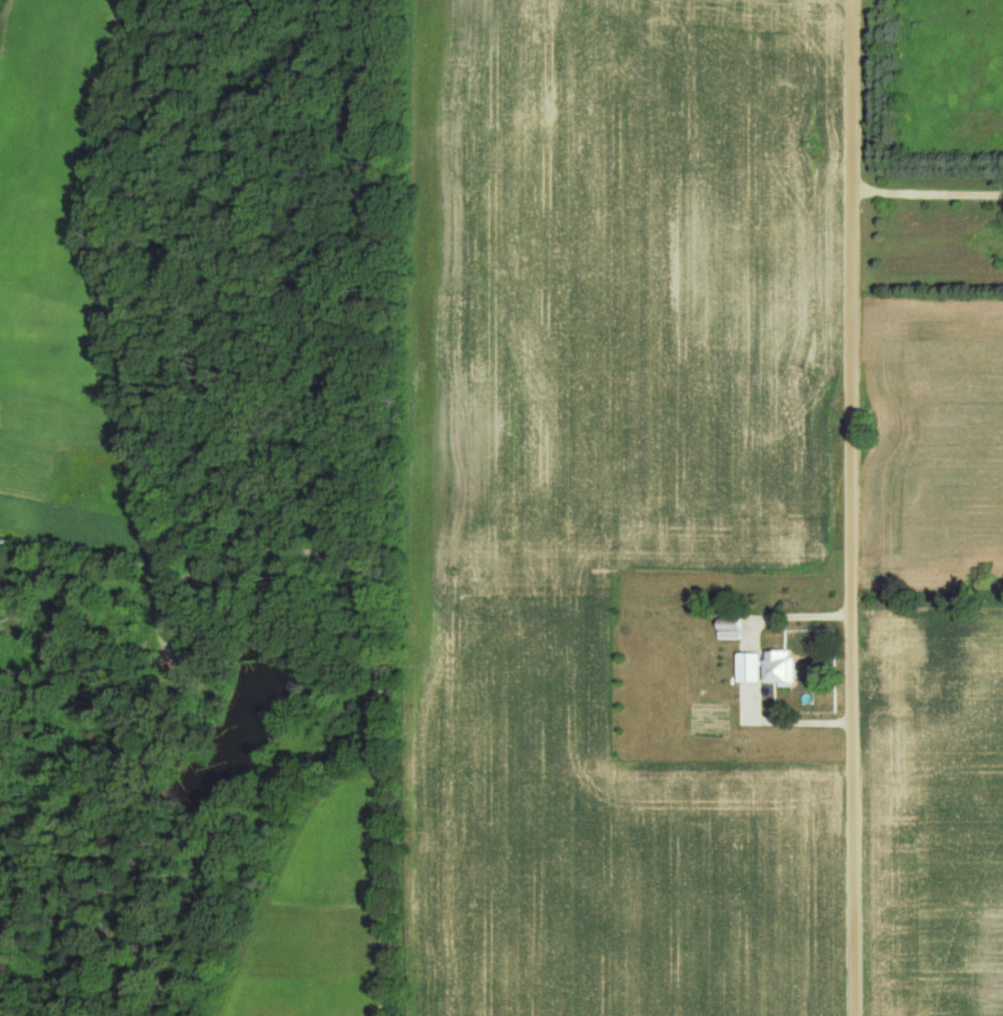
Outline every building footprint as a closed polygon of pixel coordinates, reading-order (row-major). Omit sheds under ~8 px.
[(724,622),(723,640),(746,640),(747,623),(724,622)] [(801,652),(774,652),(774,686),(801,686),(801,652)] [(745,654),(745,684),(769,684),(769,654),(745,654)] [(763,690),(749,690),(749,712),(763,712),(763,690)]
